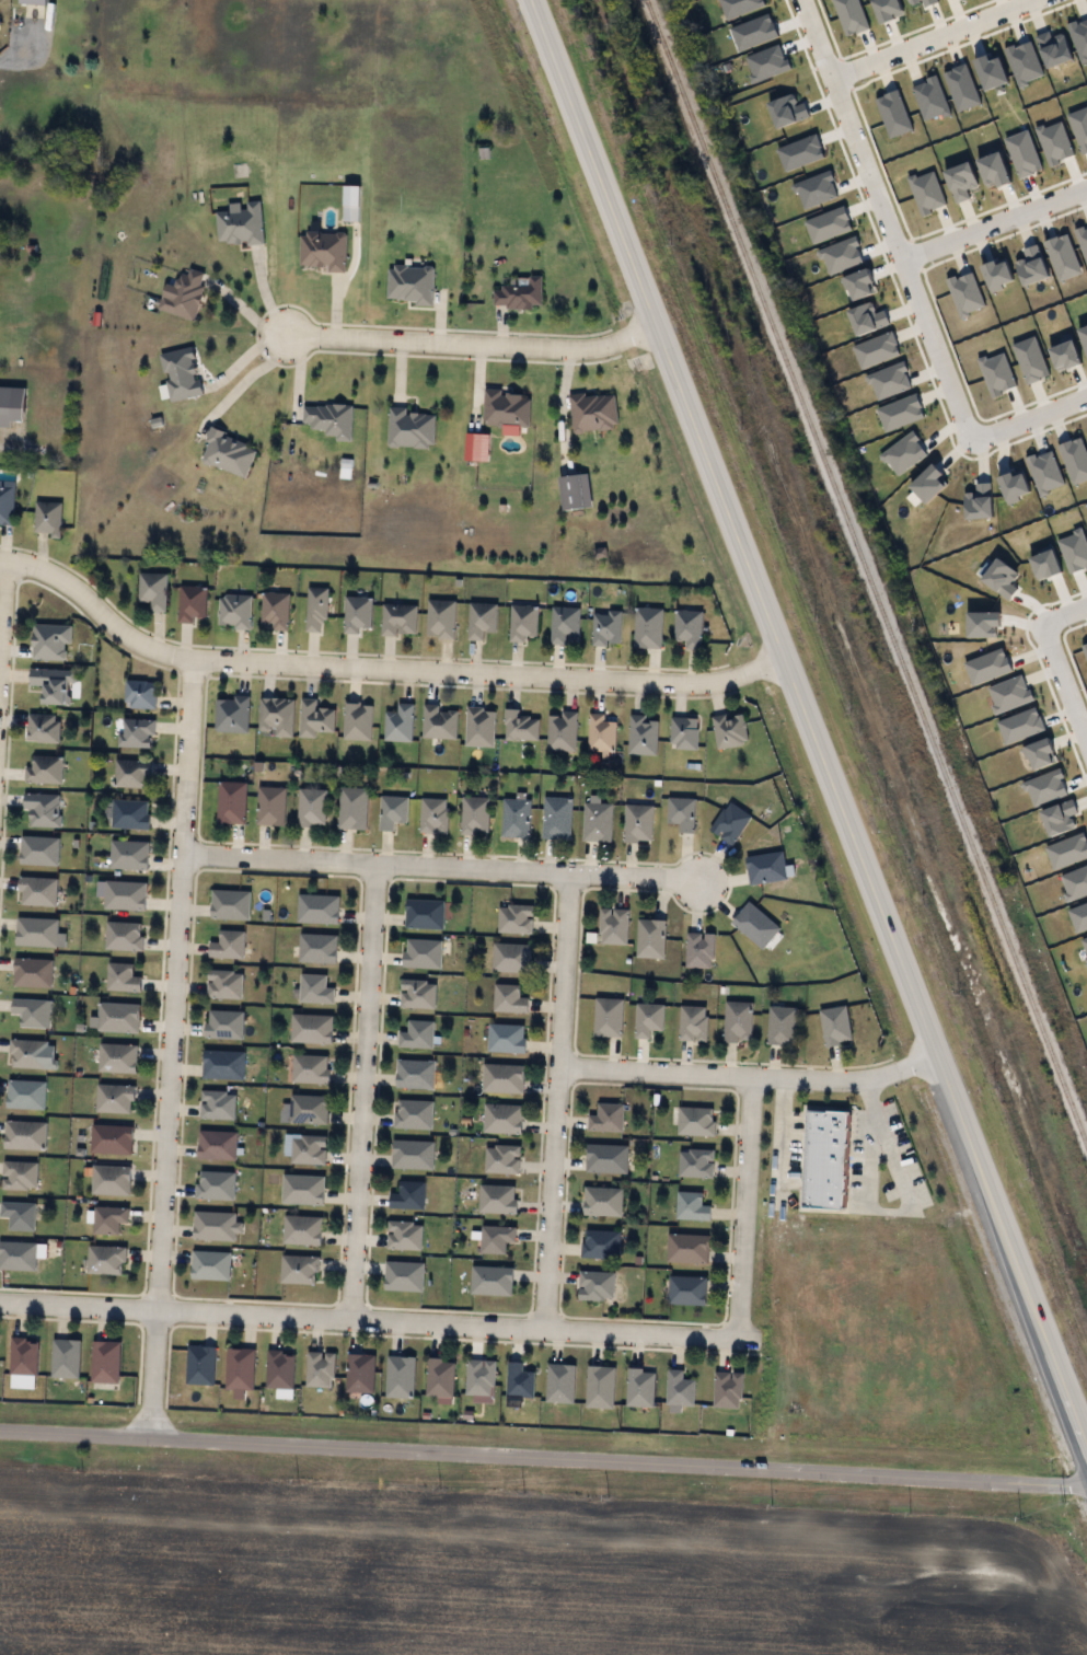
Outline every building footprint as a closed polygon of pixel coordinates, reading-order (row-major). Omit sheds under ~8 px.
[(264,241),(218,244),(216,211),(228,210),(227,202),(261,200),(264,241)] [(347,232),(345,268),(299,267),(301,231),(347,232)] [(432,302),(388,301),(389,265),(433,266),(432,302)] [(165,283),(176,287),(183,266),(208,274),(194,320),(158,309),(165,283)] [(494,308),(494,286),(511,286),(511,275),(542,275),(542,308),(494,308)] [(203,394),(171,402),(160,354),(193,347),(203,394)] [(25,426),(0,426),(0,386),(25,386),(25,426)] [(483,425),(484,391),(530,392),(530,426),(483,425)] [(614,391),(618,428),(573,433),(568,396),(614,391)] [(352,405),(351,439),(326,439),(326,428),(302,427),(303,404),(352,405)] [(435,414),(435,448),(388,447),(389,406),(407,407),(407,413),(435,414)] [(199,461),(210,429),(257,445),(246,477),(199,461)] [(13,524),(0,524),(0,480),(14,481),(13,524)] [(61,534),(35,534),(35,501),(61,501),(61,534)] [(166,610),(151,610),(151,602),(139,602),(139,572),(166,572),(166,610)] [(206,621),(180,621),(180,586),(206,586),(206,621)] [(307,632),(307,587),(327,587),(327,632),(307,632)] [(271,629),(271,625),(262,624),(263,592),(290,592),(289,629),(271,629)] [(219,627),(219,594),(251,594),(251,627),(219,627)] [(372,597),(371,628),(360,628),(360,634),(344,633),(345,595),(372,597)] [(455,600),(455,637),(427,637),(427,600),(455,600)] [(497,602),(496,630),(484,630),(484,639),(469,639),(469,602),(497,602)] [(416,635),(382,635),(382,604),(416,604),(416,635)] [(524,636),(524,641),(510,641),(510,604),(537,605),(537,636),(524,636)] [(566,644),(552,644),(552,606),(579,606),(579,635),(566,635),(566,644)] [(661,648),(634,647),(635,607),(662,607),(661,648)] [(593,645),(593,610),(621,610),(621,645),(593,645)] [(685,648),(685,639),(674,639),(674,610),(702,610),(702,648),(685,648)] [(33,659),(33,624),(70,625),(69,659),(33,659)] [(31,685),(31,668),(77,670),(76,682),(71,682),(71,705),(45,704),(45,685),(31,685)] [(125,707),(125,680),(157,680),(157,707),(125,707)] [(216,696),(250,697),(247,732),(215,731),(216,696)] [(259,731),(259,697),(293,697),(293,737),(275,737),(275,731),(259,731)] [(316,698),(316,708),(335,709),(334,732),(317,731),(317,737),(300,737),(301,698),(316,698)] [(371,740),(344,740),(344,702),(371,702),(371,740)] [(413,740),(384,740),(384,711),(397,711),(397,703),(413,703),(413,740)] [(438,710),(456,710),(456,738),(423,738),(423,704),(438,704),(438,710)] [(494,707),(494,747),(466,747),(466,707),(494,707)] [(539,717),(539,740),(505,740),(505,708),(518,708),(518,717),(539,717)] [(712,717),(743,711),(749,744),(717,749),(712,717)] [(576,713),(576,751),(547,751),(547,713),(576,713)] [(588,751),(588,713),(605,713),(605,720),(615,720),(615,751),(588,751)] [(27,742),(27,715),(59,715),(59,742),(27,742)] [(628,754),(628,716),(657,716),(657,754),(628,754)] [(697,749),(671,749),(671,717),(697,717),(697,749)] [(154,747),(119,747),(119,719),(154,719),(154,747)] [(33,766),(33,755),(62,755),(61,783),(25,783),(25,766),(33,766)] [(152,760),(152,778),(146,778),(146,787),(115,787),(115,760),(152,760)] [(218,822),(219,782),(246,783),(245,824),(218,822)] [(285,825),(257,825),(257,787),(285,787),(285,825)] [(339,829),(339,787),(367,787),(367,829),(339,829)] [(299,826),(299,789),(326,789),(326,826),(299,826)] [(59,794),(59,826),(28,826),(28,810),(25,810),(25,794),(59,794)] [(502,798),(516,799),(516,794),(530,794),(529,837),(501,837),(502,798)] [(611,841),(585,841),(585,795),(600,795),(600,803),(611,803),(611,841)] [(407,797),(407,822),(395,822),(395,831),(380,831),(380,797),(407,797)] [(488,797),(488,835),(461,835),(461,797),(488,797)] [(542,838),(543,797),(571,797),(570,840),(542,838)] [(448,833),(420,833),(420,798),(448,799),(448,833)] [(668,823),(668,798),(695,798),(695,833),(680,833),(680,823),(668,823)] [(624,842),(624,799),(652,799),(652,842),(624,842)] [(150,800),(150,829),(111,829),(111,800),(150,800)] [(732,845),(709,830),(729,801),(752,817),(732,845)] [(58,837),(58,865),(20,865),(20,837),(58,837)] [(148,842),(148,869),(109,869),(109,842),(148,842)] [(750,884),(747,857),(785,852),(788,880),(750,884)] [(57,878),(56,906),(19,905),(19,877),(57,878)] [(146,911),(104,910),(105,881),(147,882),(146,911)] [(250,891),(250,919),(212,919),(212,891),(250,891)] [(298,924),(298,894),(339,894),(339,924),(298,924)] [(443,928),(405,928),(405,900),(443,900),(443,928)] [(780,929),(762,950),(731,922),(750,901),(780,929)] [(533,934),(498,934),(498,905),(533,905),(533,934)] [(628,908),(627,945),(599,944),(600,907),(628,908)] [(15,946),(16,918),(57,918),(57,947),(15,946)] [(637,959),(637,919),(666,919),(666,959),(637,959)] [(143,950),(105,950),(105,922),(143,922),(143,950)] [(244,931),(244,959),(209,959),(209,942),(220,942),(220,931),(244,931)] [(337,963),(299,962),(299,934),(337,935),(337,963)] [(714,934),(714,968),(686,968),(686,934),(714,934)] [(441,940),(441,968),(404,968),(404,940),(441,940)] [(531,945),(530,973),(492,972),(493,944),(531,945)] [(51,986),(13,986),(13,959),(51,959),(51,986)] [(132,963),(132,976),(142,976),(142,991),(106,991),(106,963),(132,963)] [(242,970),(242,999),(208,999),(208,970),(242,970)] [(325,974),(325,988),(335,988),(335,1003),(300,1003),(300,974),(325,974)] [(436,981),(435,1008),(401,1008),(401,980),(436,981)] [(494,1012),(494,984),(519,984),(519,997),(529,997),(529,1012),(494,1012)] [(49,999),(49,1029),(21,1028),(21,1014),(11,1014),(12,998),(49,999)] [(594,1037),(594,998),(623,998),(622,1037),(594,1037)] [(752,1043),(725,1043),(725,1002),(752,1002),(752,1043)] [(97,1004),(139,1004),(139,1031),(97,1031),(97,1004)] [(664,1004),(663,1030),(651,1030),(651,1039),(636,1038),(636,1004),(664,1004)] [(825,1046),(819,1010),(846,1006),(853,1042),(825,1046)] [(707,1007),(707,1041),(680,1041),(680,1007),(707,1007)] [(767,1045),(767,1007),(796,1007),(796,1045),(767,1045)] [(206,1039),(206,1011),(243,1011),(243,1039),(206,1039)] [(332,1015),(332,1043),(291,1043),(291,1015),(332,1015)] [(433,1048),(398,1048),(398,1032),(409,1032),(409,1020),(433,1020),(433,1048)] [(525,1025),(525,1052),(488,1052),(488,1025),(525,1025)] [(55,1041),(55,1068),(9,1068),(9,1041),(55,1041)] [(137,1073),(99,1073),(99,1044),(137,1044),(137,1073)] [(203,1079),(203,1051),(244,1051),(244,1079),(203,1079)] [(329,1055),(329,1084),(287,1083),(287,1055),(329,1055)] [(396,1088),(397,1060),(435,1061),(433,1089),(396,1088)] [(524,1093),(482,1093),(482,1064),(524,1064),(524,1093)] [(45,1109),(8,1109),(8,1080),(45,1080),(45,1109)] [(96,1113),(96,1086),(134,1086),(134,1113),(96,1113)] [(235,1091),(235,1120),(200,1120),(200,1091),(235,1091)] [(328,1123),(280,1123),(280,1104),(290,1104),(290,1096),(328,1096),(328,1123)] [(432,1129),(395,1129),(395,1100),(432,1100),(432,1129)] [(521,1104),(521,1134),(483,1134),(483,1104),(521,1104)] [(588,1132),(588,1115),(598,1115),(598,1104),(623,1104),(623,1132),(588,1132)] [(714,1108),(714,1136),(678,1136),(678,1108),(714,1108)] [(801,1210),(805,1109),(847,1111),(844,1210),(801,1210)] [(45,1150),(4,1148),(5,1121),(46,1122),(45,1150)] [(91,1154),(92,1125),(132,1125),(132,1155),(91,1154)] [(199,1159),(199,1132),(235,1132),(235,1159),(199,1159)] [(284,1155),(284,1135),(326,1135),(326,1164),(290,1164),(290,1155),(284,1155)] [(433,1169),(392,1169),(392,1141),(433,1141),(433,1169)] [(627,1173),(586,1172),(587,1144),(627,1145),(627,1173)] [(519,1146),(519,1173),(485,1173),(485,1146),(519,1146)] [(714,1178),(679,1178),(679,1149),(714,1149),(714,1178)] [(2,1189),(2,1161),(37,1161),(37,1189),(2,1189)] [(92,1195),(92,1166),(130,1166),(130,1195),(92,1195)] [(197,1200),(197,1171),(233,1171),(233,1200),(197,1200)] [(281,1204),(282,1176),(324,1177),(323,1205),(281,1204)] [(390,1193),(400,1193),(400,1182),(425,1182),(425,1208),(390,1208),(390,1193)] [(518,1185),(518,1214),(479,1214),(479,1185),(518,1185)] [(583,1216),(583,1188),(622,1188),(622,1216),(583,1216)] [(712,1205),(712,1220),(677,1220),(677,1192),(703,1193),(703,1205),(712,1205)] [(35,1230),(10,1230),(10,1217),(0,1217),(0,1203),(35,1203),(35,1230)] [(129,1207),(128,1224),(118,1224),(118,1236),(93,1235),(93,1207),(129,1207)] [(235,1213),(235,1241),(194,1240),(194,1212),(235,1213)] [(321,1245),(284,1245),(284,1216),(322,1216),(321,1245)] [(421,1250),(388,1250),(388,1222),(423,1222),(421,1250)] [(481,1253),(481,1226),(516,1226),(516,1243),(506,1243),(506,1253),(481,1253)] [(581,1259),(581,1230),(620,1230),(620,1259),(581,1259)] [(668,1235),(709,1235),(708,1263),(667,1262),(668,1235)] [(36,1271),(0,1270),(0,1241),(37,1242),(36,1271)] [(125,1247),(125,1274),(88,1274),(88,1247),(125,1247)] [(192,1281),(192,1251),(230,1251),(230,1281),(192,1281)] [(281,1284),(281,1255),(319,1257),(319,1284),(281,1284)] [(385,1292),(385,1262),(425,1262),(424,1292),(385,1292)] [(513,1266),(513,1296),(471,1296),(471,1266),(513,1266)] [(579,1272),(614,1272),(614,1300),(579,1300),(579,1272)] [(669,1306),(669,1276),(707,1276),(707,1306),(669,1306)] [(37,1339),(37,1376),(11,1376),(11,1339),(37,1339)] [(80,1378),(51,1378),(53,1340),(80,1340),(80,1378)] [(119,1342),(119,1382),(92,1382),(92,1342),(119,1342)] [(187,1385),(187,1346),(215,1346),(215,1385),(187,1385)] [(254,1390),(227,1390),(227,1349),(254,1349),(254,1390)] [(266,1389),(266,1351),(293,1351),(293,1389),(266,1389)] [(334,1353),(334,1388),(307,1388),(307,1353),(334,1353)] [(374,1355),(373,1400),(347,1400),(348,1354),(374,1355)] [(386,1398),(386,1356),(415,1357),(414,1399),(386,1398)] [(427,1397),(427,1358),(454,1358),(454,1397),(427,1397)] [(466,1396),(467,1359),(495,1361),(494,1396),(466,1396)] [(535,1373),(533,1398),(506,1396),(508,1362),(523,1363),(522,1372),(535,1373)] [(575,1403),(546,1403),(547,1364),(575,1365),(575,1403)] [(614,1408),(587,1408),(587,1367),(614,1367),(614,1408)] [(655,1369),(655,1407),(627,1407),(627,1369),(655,1369)] [(683,1380),(695,1380),(695,1405),(681,1405),(681,1412),(668,1412),(668,1369),(683,1369),(683,1380)] [(743,1373),(743,1408),(714,1408),(714,1373),(743,1373)]
